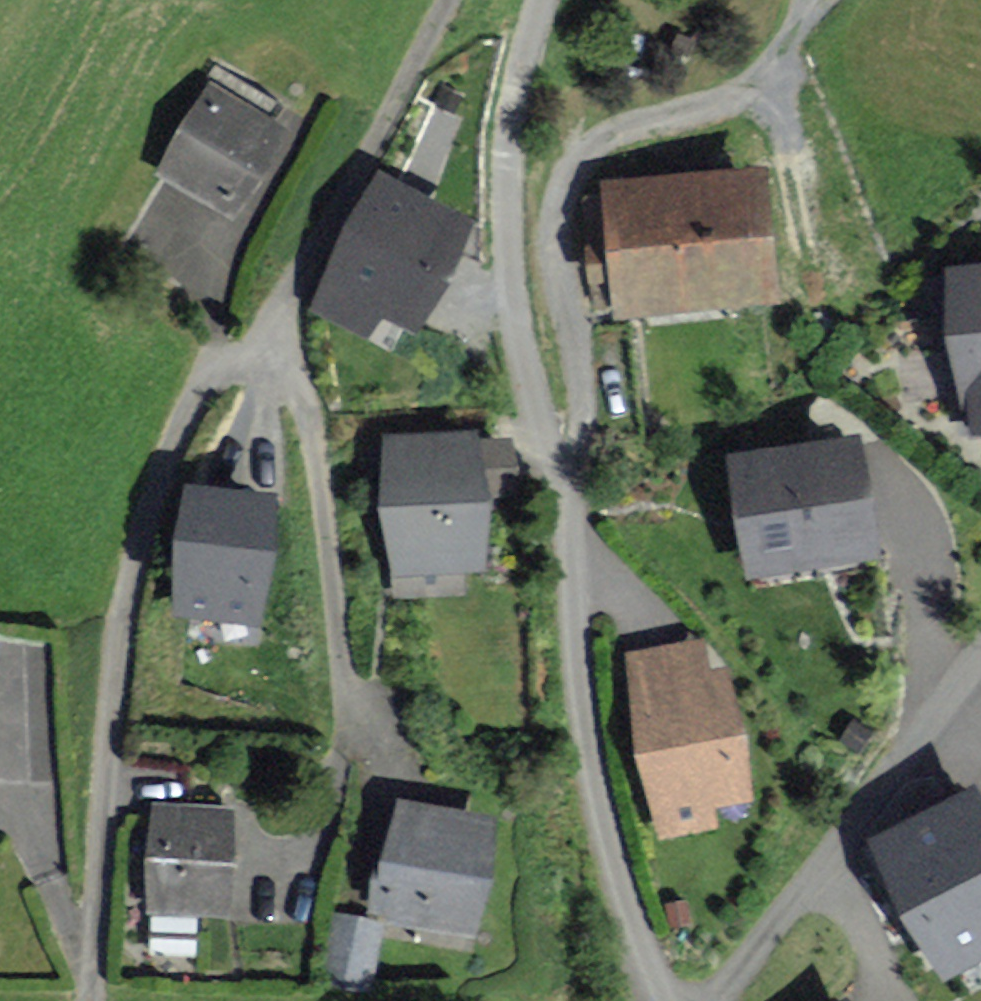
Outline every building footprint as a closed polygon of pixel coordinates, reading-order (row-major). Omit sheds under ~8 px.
[(274,100),(218,70),(162,172),(232,210),(276,128),(263,121),(274,100)] [(758,176),(610,193),(622,307),(771,290),(758,176)] [(469,226),(381,180),(314,306),(369,334),(382,308),(416,326),(469,226)] [(951,273),(963,403),(973,402),(976,430),(980,429),(980,270),(951,273)] [(505,491),(502,445),(480,447),(479,434),(386,440),(395,573),(486,567),(482,493),(505,491)] [(847,439),(738,457),(757,573),(866,555),(847,439)] [(271,500),(187,493),(177,608),(261,616),(271,500)] [(698,646),(631,658),(663,833),(713,824),(709,803),(747,796),(724,673),(703,676),(698,646)] [(877,843),(946,975),(980,957),(980,804),(975,792),(877,843)] [(493,821),(399,802),(377,913),(470,932),(493,821)] [(232,811),(154,808),(150,910),(227,914),(232,811)] [(377,924),(337,919),(327,982),(368,987),(377,924)]
